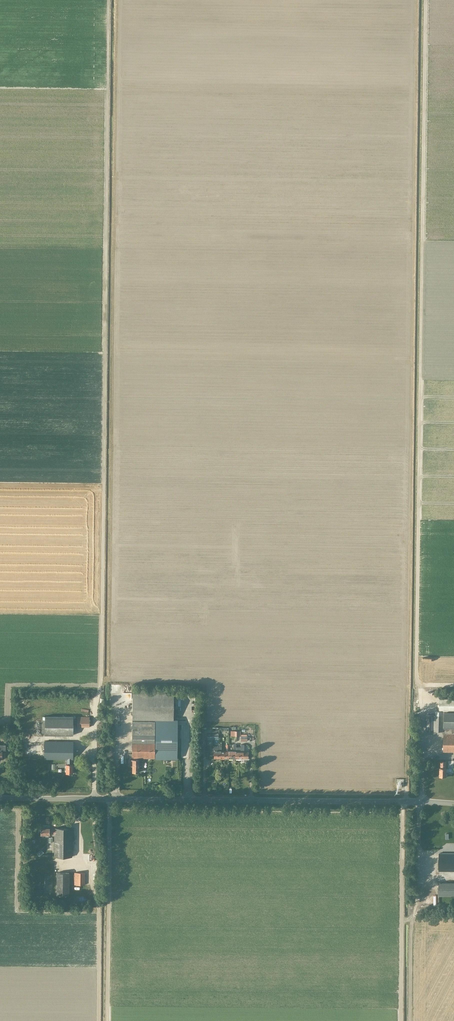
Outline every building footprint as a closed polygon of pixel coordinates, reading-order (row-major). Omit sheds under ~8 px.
[(173,719),(173,693),(137,693),(137,690),(133,690),(133,693),(132,693),(131,719),(173,719)] [(453,711),(453,699),(439,699),(439,711),(435,711),(435,715),(426,715),(426,731),(444,731),(444,734),(443,752),(453,752),(453,712),(443,712),(443,711),(453,711)] [(46,716),(45,734),(73,735),(73,716),(46,716)] [(89,727),(89,717),(77,717),(77,727),(89,727)] [(178,719),(156,719),(155,758),(177,758),(178,719)] [(154,758),(155,740),(155,721),(132,721),(132,754),(129,754),(128,766),(132,766),(132,772),(139,772),(139,768),(143,769),(143,763),(138,763),(138,758),(154,758)] [(31,736),(31,755),(40,756),(41,736),(31,736)] [(73,759),(73,742),(44,741),(44,759),(67,759),(67,764),(66,764),(66,773),(73,773),(73,764),(71,764),(71,759),(73,759)] [(221,758),(221,751),(221,744),(219,744),(219,746),(213,746),(213,750),(211,751),(211,754),(213,755),(214,755),(214,758),(221,758)] [(236,758),(243,759),(248,759),(248,751),(244,751),(244,744),(241,744),(241,747),(236,747),(236,751),(236,758)] [(72,857),(72,828),(55,828),(55,829),(50,829),(50,828),(40,828),(40,834),(50,834),(55,834),(54,856),(72,857)] [(444,838),(444,830),(432,830),(432,838),(444,838)] [(453,871),(453,853),(439,853),(439,871),(453,871)] [(57,872),(56,895),(68,895),(69,872),(57,872)] [(84,885),(84,872),(74,872),(74,885),(84,885)] [(439,883),(439,895),(453,895),(453,883),(439,883)]
